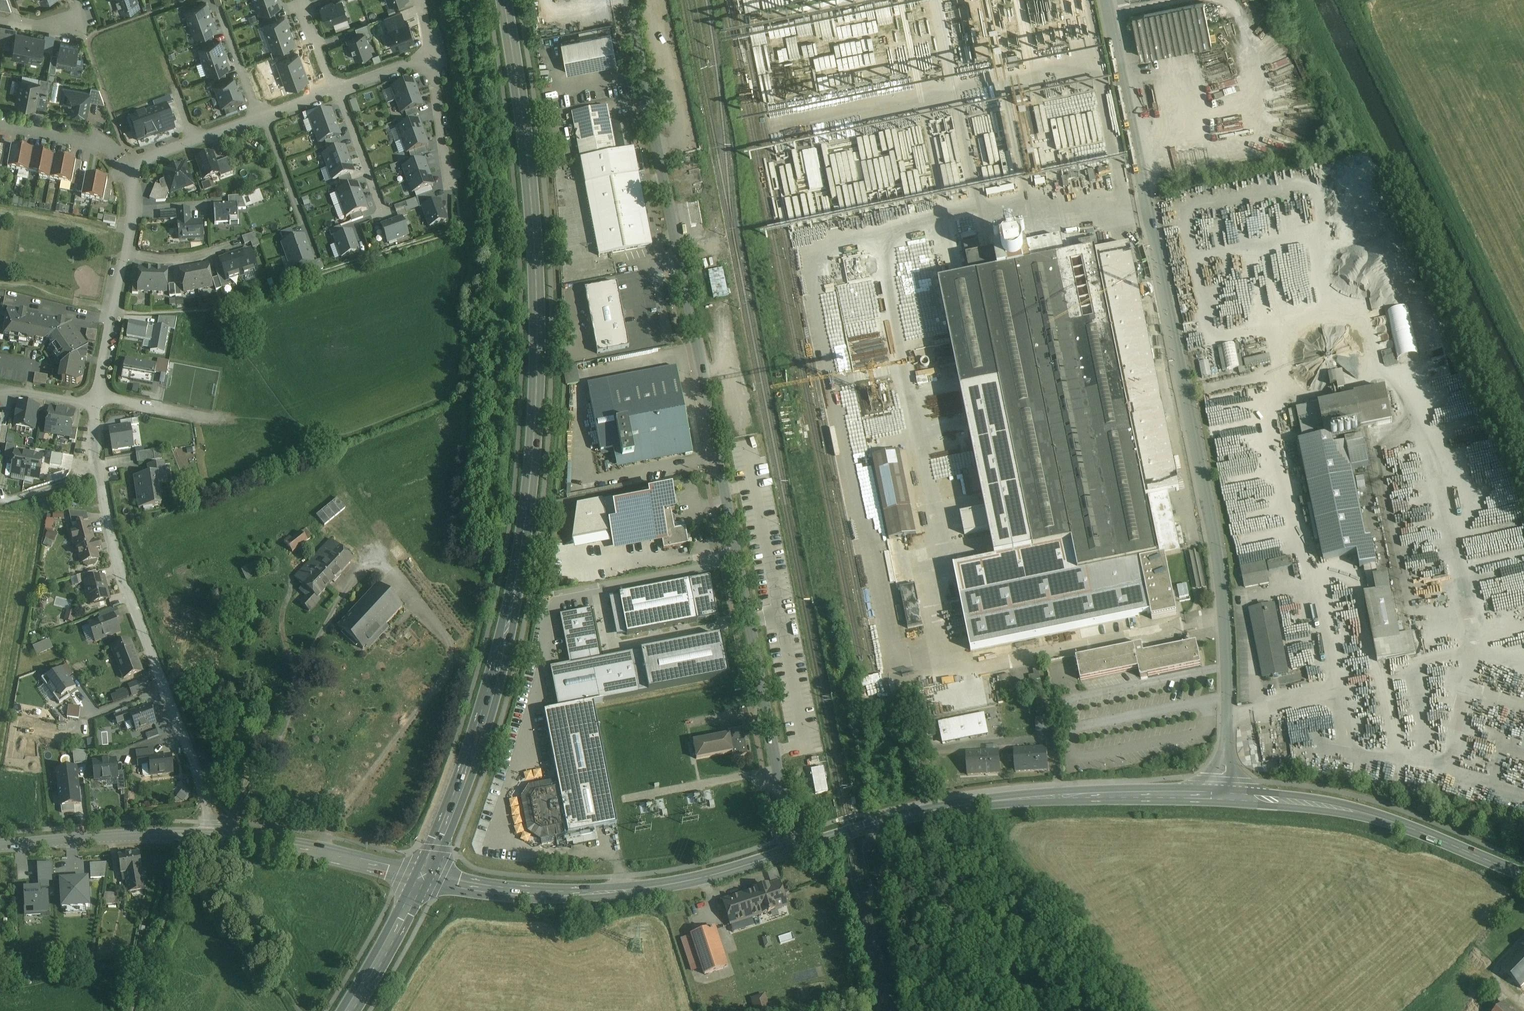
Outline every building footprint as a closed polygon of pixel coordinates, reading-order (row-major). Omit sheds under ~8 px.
[(0,9),(12,11),(7,0),(0,0),(0,9)] [(118,6),(120,5),(123,12),(139,6),(137,0),(116,0),(118,6)] [(260,13),(262,12),(273,8),(281,6),(279,0),(255,0),(260,13)] [(341,1),(321,8),(327,24),(333,22),(334,23),(341,21),(341,19),(347,16),(341,1)] [(185,10),(190,23),(211,16),(206,2),(185,10)] [(1133,17),(1141,57),(1212,42),(1204,2),(1133,17)] [(264,18),(275,14),(273,8),(262,12),(264,18)] [(385,16),(389,27),(404,22),(400,11),(385,16)] [(266,23),(277,19),(275,14),(264,18),(266,23)] [(190,23),(195,37),(201,35),(212,30),(216,29),(211,16),(190,23)] [(266,23),(264,24),(269,37),(289,30),(284,16),(277,19),(266,23)] [(404,22),(389,27),(386,29),(393,48),(400,45),(401,47),(408,44),(408,42),(414,40),(407,21),(404,22)] [(365,32),(367,37),(372,35),(367,23),(356,27),(358,35),(365,32)] [(8,27),(5,42),(4,48),(14,50),(16,35),(18,29),(8,27)] [(598,29),(579,33),(580,39),(599,35),(598,29)] [(214,36),(212,30),(201,35),(203,40),(212,36),(214,36)] [(269,37),(274,50),(287,46),(294,43),(289,30),(269,37)] [(358,35),(346,39),(349,48),(351,47),(355,59),(372,53),(367,37),(365,32),(358,35)] [(580,39),(561,42),(567,73),(617,63),(611,33),(599,35),(580,39)] [(44,40),(42,50),(52,51),(55,36),(45,34),(44,40)] [(30,37),(16,35),(14,50),(12,57),(26,59),(30,37)] [(203,47),(214,42),(212,36),(203,40),(200,41),(203,47)] [(44,40),(30,37),(26,59),(40,62),(42,50),(44,40)] [(203,47),(199,48),(204,61),(225,53),(220,40),(214,42),(203,47)] [(79,47),(61,44),(59,55),(58,55),(56,65),(57,65),(82,69),(83,60),(81,59),(82,55),(77,54),(79,47)] [(289,51),(287,46),(274,50),(271,51),(273,57),(289,51)] [(204,61),(209,74),(212,73),(224,69),(229,67),(225,53),(204,61)] [(276,62),(286,90),(309,81),(299,53),(276,62)] [(58,55),(52,54),(49,72),(55,73),(57,65),(56,65),(58,55)] [(212,73),(214,78),(226,74),(224,69),(212,73)] [(217,84),(228,80),(226,74),(214,78),(217,84)] [(51,80),(40,78),(39,84),(37,96),(48,98),(51,80)] [(217,84),(213,85),(218,98),(238,91),(233,78),(228,80),(217,84)] [(395,87),(406,83),(404,78),(393,82),(395,87)] [(39,84),(21,80),(20,89),(18,90),(18,93),(19,95),(17,104),(35,107),(37,96),(39,84)] [(395,87),(392,88),(397,101),(417,94),(413,81),(406,83),(395,87)] [(99,89),(91,87),(90,93),(91,93),(89,101),(104,104),(99,89)] [(90,93),(63,88),(61,100),(71,102),(68,113),(86,117),(89,101),(91,93),(90,93)] [(238,91),(218,98),(222,112),(224,111),(235,107),(243,104),(238,91)] [(417,94),(397,101),(401,114),(404,113),(416,109),(422,107),(417,94)] [(358,99),(351,101),(356,115),(363,113),(358,99)] [(159,133),(154,120),(169,115),(166,105),(151,111),(130,119),(138,141),(159,133)] [(607,106),(571,113),(580,160),(633,150),(627,119),(610,123),(607,106)] [(237,112),(235,107),(224,111),(226,116),(237,112)] [(310,119),(321,115),(318,109),(302,115),(304,120),(310,119)] [(404,113),(407,119),(414,116),(418,115),(416,109),(404,113)] [(321,115),(310,119),(314,132),(336,124),(331,111),(321,115)] [(175,129),(169,115),(154,120),(159,133),(160,134),(175,129)] [(399,128),(416,122),(414,116),(407,119),(397,122),(399,128)] [(399,128),(397,128),(402,141),(423,134),(418,121),(416,122),(399,128)] [(336,124),(314,132),(319,144),(325,142),(336,138),(340,137),(336,124)] [(423,134),(402,141),(407,154),(409,153),(425,147),(427,147),(423,134)] [(327,147),(338,143),(336,138),(325,142),(327,147)] [(329,153),(340,149),(338,143),(327,147),(329,153)] [(12,147),(6,146),(2,164),(8,165),(12,147)] [(22,149),(12,147),(8,165),(7,169),(18,171),(22,149)] [(409,153),(411,159),(422,155),(428,153),(425,147),(409,153)] [(329,153),(323,155),(328,168),(349,161),(344,148),(340,149),(329,153)] [(33,151),(22,149),(18,171),(29,173),(33,151)] [(580,160),(585,185),(638,175),(633,150),(580,160)] [(44,153),(33,151),(29,173),(40,175),(43,156),(44,156),(44,153)] [(212,154),(196,159),(204,179),(219,174),(216,163),(212,154)] [(407,167),(424,161),(422,155),(411,159),(405,161),(407,167)] [(44,156),(43,156),(40,175),(39,178),(50,180),(54,158),(44,156)] [(65,160),(54,158),(50,180),(61,182),(65,160)] [(228,159),(216,163),(219,174),(221,177),(233,173),(228,159)] [(76,162),(65,160),(61,182),(72,184),(73,179),(76,162)] [(80,174),(82,162),(76,161),(76,162),(73,179),(79,180),(80,174)] [(349,161),(328,168),(333,181),(338,179),(350,175),(353,174),(349,161)] [(407,167),(403,168),(408,181),(428,174),(424,161),(407,167)] [(185,164),(163,172),(165,180),(164,180),(163,183),(163,184),(163,185),(167,194),(170,193),(170,194),(186,188),(185,183),(191,181),(185,164)] [(86,175),(80,174),(79,180),(77,191),(82,193),(85,176),(86,175)] [(428,174),(408,181),(412,194),(414,193),(431,187),(433,187),(428,174)] [(351,181),(350,175),(338,179),(340,185),(351,181)] [(638,175),(585,185),(599,256),(652,246),(640,185),(642,185),(643,182),(642,177),(640,175),(638,175)] [(96,178),(85,176),(82,193),(81,198),(92,200),(96,178)] [(107,180),(96,178),(92,200),(103,202),(106,190),(107,180)] [(205,190),(214,188),(212,181),(203,184),(205,190)] [(357,184),(336,192),(341,205),(362,197),(357,184)] [(159,186),(156,185),(150,199),(156,202),(166,201),(168,196),(167,194),(163,185),(159,186)] [(416,199),(433,193),(431,187),(414,193),(416,199)] [(111,191),(106,190),(103,202),(109,203),(111,191)] [(422,207),(436,202),(433,193),(416,199),(420,209),(423,208),(422,207)] [(228,197),(228,206),(237,205),(238,209),(246,209),(241,196),(228,197)] [(362,197),(341,205),(346,218),(350,217),(361,213),(367,211),(362,197)] [(689,200),(691,224),(705,223),(703,199),(689,200)] [(436,202),(422,207),(423,208),(430,228),(447,222),(439,201),(436,202)] [(407,208),(405,203),(394,207),(396,212),(407,208)] [(228,206),(214,207),(215,224),(230,223),(230,224),(239,224),(238,209),(237,205),(228,206)] [(189,209),(178,210),(178,211),(178,218),(189,218),(189,209)] [(161,221),(178,220),(178,218),(178,211),(160,212),(161,221)] [(363,218),(361,213),(350,217),(352,222),(363,218)] [(116,218),(104,216),(103,222),(107,223),(115,224),(116,218)] [(202,223),(190,224),(189,218),(178,218),(178,220),(179,224),(178,224),(178,233),(179,233),(179,240),(203,239),(202,223)] [(402,219),(381,227),(388,243),(408,236),(402,219)] [(342,233),(340,227),(329,231),(331,237),(342,233)] [(294,235),(292,229),(280,233),(282,239),(294,235)] [(351,232),(340,236),(334,238),(342,258),(359,252),(351,232)] [(255,234),(242,238),(245,245),(251,243),(253,248),(259,246),(255,234)] [(1031,234),(1020,236),(1022,243),(1032,240),(1031,234)] [(282,244),(287,257),(308,250),(303,236),(282,244)] [(1062,237),(1021,245),(1025,262),(1026,266),(1066,258),(1062,237)] [(1020,238),(1003,242),(1004,248),(1021,245),(1020,238)] [(980,240),(965,243),(967,256),(971,277),(972,277),(978,276),(979,276),(987,274),(983,255),(983,253),(982,253),(980,240)] [(1002,240),(995,241),(996,248),(1004,247),(1002,240)] [(1021,245),(1004,248),(1005,249),(1008,265),(1025,262),(1021,245)] [(1158,383),(1130,245),(1096,252),(1146,497),(1149,497),(1169,493),(1180,490),(1164,413),(1150,416),(1146,396),(1144,386),(1158,383)] [(1005,249),(983,253),(983,255),(987,274),(1009,270),(1008,265),(1005,249)] [(308,250),(287,257),(292,271),(312,264),(313,263),(308,250)] [(251,251),(235,256),(242,276),(257,272),(251,251)] [(1156,546),(1096,252),(1026,266),(1017,268),(1073,543),(1034,550),(997,558),(955,567),(972,650),(1151,613),(1153,619),(1178,614),(1166,556),(1158,558),(1158,557),(1156,546)] [(235,256),(220,260),(223,270),(226,281),(242,276),(235,256)] [(313,263),(312,264),(315,273),(324,269),(321,260),(313,263)] [(208,266),(194,268),(198,290),(212,287),(208,266)] [(194,268),(180,271),(184,292),(198,290),(194,268)] [(727,268),(711,270),(713,297),(729,296),(727,268)] [(987,274),(979,276),(978,276),(978,277),(979,277),(1001,385),(1034,550),(1073,543),(1017,268),(987,274)] [(153,270),(139,269),(139,282),(138,291),(152,292),(153,270)] [(167,270),(153,270),(152,292),(166,292),(167,270)] [(226,281),(223,270),(216,272),(218,278),(222,289),(228,287),(226,281)] [(971,277),(940,283),(962,393),(1001,385),(979,277),(978,277),(978,276),(972,277),(971,277)] [(218,278),(212,279),(216,291),(222,289),(218,278)] [(617,283),(585,289),(597,354),(629,348),(617,283)] [(1392,312),(1399,359),(1421,356),(1414,309),(1392,312)] [(65,323),(59,322),(59,323),(39,319),(39,317),(27,315),(27,314),(21,313),(20,314),(8,311),(4,336),(34,342),(35,338),(49,341),(65,365),(62,381),(76,384),(82,380),(85,362),(86,362),(87,356),(86,355),(88,349),(71,325),(65,324),(65,323)] [(159,318),(157,327),(169,329),(175,331),(177,318),(159,318)] [(148,326),(129,322),(128,329),(126,337),(152,342),(150,352),(164,355),(169,329),(157,327),(155,327),(152,327),(152,329),(148,328),(148,326)] [(97,332),(87,330),(86,337),(88,341),(95,342),(97,332)] [(1224,371),(1274,365),(1272,345),(1256,347),(1257,359),(1246,360),(1244,343),(1221,346),(1224,371)] [(1447,346),(1432,349),(1436,366),(1431,367),(1434,378),(1453,374),(1447,346)] [(1335,401),(1297,409),(1303,441),(1356,431),(1362,429),(1355,397),(1339,400),(1332,362),(1333,359),(1331,357),(1328,356),(1325,358),(1325,361),(1327,363),(1335,401)] [(156,366),(124,360),(121,372),(131,373),(129,380),(152,385),(156,366)] [(1200,363),(1201,378),(1214,376),(1213,362),(1200,363)] [(677,376),(609,389),(620,447),(613,448),(615,459),(680,446),(681,451),(685,450),(685,454),(693,453),(676,367),(675,367),(677,376)] [(48,377),(35,374),(33,383),(46,386),(48,377)] [(1158,383),(1144,386),(1146,396),(1160,393),(1158,383)] [(1001,385),(962,393),(997,558),(1034,550),(1001,385)] [(1386,389),(1355,395),(1355,397),(1362,429),(1393,423),(1386,389)] [(1160,393),(1146,396),(1150,416),(1164,413),(1160,393)] [(45,402),(28,399),(27,405),(38,407),(37,411),(43,412),(45,402)] [(27,405),(19,404),(18,411),(17,411),(16,420),(15,427),(34,430),(37,411),(38,407),(27,405)] [(62,411),(50,409),(46,433),(58,435),(62,411)] [(75,413),(62,411),(58,435),(70,437),(72,429),(75,413)] [(110,430),(113,451),(135,448),(132,427),(110,430)] [(78,430),(72,429),(70,437),(70,440),(75,442),(78,430)] [(1357,439),(1356,431),(1344,433),(1352,469),(1369,466),(1363,438),(1357,439)] [(1303,441),(1300,442),(1309,489),(1354,480),(1352,469),(1344,433),(1303,441)] [(17,446),(7,444),(4,457),(14,459),(15,452),(16,452),(17,446)] [(161,450),(138,453),(139,463),(162,460),(161,450)] [(917,533),(900,451),(873,456),(890,539),(911,535),(917,533)] [(16,452),(15,452),(14,459),(11,474),(25,476),(29,455),(16,452)] [(63,456),(52,454),(50,465),(61,467),(63,456)] [(43,457),(29,455),(25,476),(39,479),(43,457)] [(149,475),(134,477),(139,509),(144,509),(144,510),(152,509),(152,507),(161,506),(158,486),(167,485),(164,464),(148,466),(149,475)] [(51,472),(44,475),(47,483),(55,480),(51,472)] [(1354,480),(1309,489),(1324,560),(1357,553),(1369,551),(1366,539),(1354,480)] [(655,493),(649,494),(650,502),(647,503),(646,501),(614,507),(617,522),(611,523),(613,532),(621,530),(623,540),(660,533),(664,549),(689,544),(685,527),(675,529),(674,523),(675,521),(674,517),(672,515),(671,510),(675,509),(671,490),(655,493)] [(1169,493),(1149,497),(1159,546),(1156,546),(1158,557),(1161,556),(1161,557),(1181,553),(1169,493)] [(339,498),(318,515),(325,525),(347,508),(339,498)] [(86,513),(69,511),(72,524),(78,523),(82,522),(88,520),(86,513)] [(82,522),(78,523),(79,528),(70,531),(73,544),(76,544),(81,564),(84,563),(84,565),(88,567),(95,565),(97,562),(96,560),(99,560),(97,552),(98,552),(94,538),(93,538),(90,525),(84,527),(82,522)] [(307,528),(302,532),(308,540),(313,536),(307,528)] [(302,532),(286,544),(293,552),(308,540),(302,532)] [(917,533),(911,535),(912,541),(924,538),(923,532),(917,533)] [(1369,551),(1357,553),(1360,568),(1376,565),(1371,538),(1366,539),(1369,551)] [(331,540),(307,565),(315,573),(339,548),(331,540)] [(339,548),(315,573),(307,565),(295,577),(304,586),(317,598),(353,560),(339,548)] [(1203,550),(1192,552),(1200,589),(1212,586),(1203,550)] [(1265,563),(1242,568),(1246,588),(1269,583),(1265,563)] [(96,571),(77,577),(79,584),(85,583),(84,582),(98,578),(96,571)] [(1388,575),(1374,578),(1377,592),(1364,594),(1368,612),(1365,612),(1368,625),(1370,625),(1375,645),(1400,640),(1400,636),(1388,575)] [(98,578),(84,582),(85,583),(90,604),(109,599),(103,577),(98,578)] [(709,578),(608,597),(617,636),(717,618),(709,578)] [(915,584),(900,587),(908,628),(924,625),(915,584)] [(379,585),(340,627),(363,649),(372,641),(402,607),(379,585)] [(317,598),(304,586),(300,590),(308,597),(301,603),(310,611),(320,600),(317,598)] [(1275,604),(1250,609),(1264,678),(1288,673),(1275,604)] [(402,607),(372,641),(379,648),(410,614),(402,607)] [(116,608),(99,615),(102,620),(112,616),(113,619),(119,617),(116,608)] [(69,609),(66,620),(74,622),(76,611),(69,609)] [(591,609),(560,615),(570,666),(601,660),(591,609)] [(102,620),(89,625),(96,642),(101,640),(120,632),(117,625),(115,624),(113,619),(112,616),(102,620)] [(1400,640),(1375,645),(1378,662),(1416,654),(1412,633),(1400,636),(1400,640)] [(570,666),(551,669),(558,710),(603,701),(729,678),(721,637),(601,660),(570,666)] [(53,649),(49,641),(33,647),(37,656),(53,649)] [(130,641),(112,648),(124,679),(142,672),(130,641)] [(1197,642),(1144,653),(1142,644),(1076,658),(1081,680),(1139,669),(1141,677),(1202,665),(1197,642)] [(52,673),(43,679),(60,704),(70,697),(68,695),(77,689),(63,668),(54,675),(52,673)] [(1011,674),(999,677),(1001,682),(1012,680),(1011,674)] [(146,679),(129,685),(133,696),(150,689),(146,679)] [(1012,680),(1001,682),(1002,688),(1013,686),(1012,680)] [(1013,686),(1002,688),(1003,694),(1014,692),(1013,686)] [(115,702),(132,698),(129,688),(113,692),(115,702)] [(603,701),(558,710),(559,710),(544,713),(557,781),(559,789),(568,835),(617,825),(593,704),(603,702),(603,701)] [(81,718),(83,707),(71,705),(69,717),(81,718)] [(150,707),(130,714),(129,712),(114,717),(117,725),(131,720),(136,731),(156,723),(150,707)] [(985,713),(939,722),(943,743),(989,734),(985,715),(985,713)] [(932,718),(925,720),(929,737),(936,735),(932,718)] [(1043,718),(1036,719),(1037,731),(1044,731),(1043,718)] [(742,728),(728,731),(729,735),(732,752),(733,757),(747,755),(742,728)] [(157,730),(146,734),(148,740),(159,736),(157,730)] [(729,735),(693,742),(696,759),(732,752),(729,735)] [(1047,748),(1015,750),(1016,773),(1049,771),(1047,748)] [(152,749),(136,751),(137,757),(150,756),(150,757),(153,756),(152,749)] [(89,753),(74,751),(76,765),(88,764),(89,753)] [(1000,751),(967,753),(968,775),(1001,773),(1000,751)] [(150,756),(137,757),(138,766),(142,766),(150,765),(149,759),(150,759),(150,757),(150,756)] [(150,759),(149,759),(150,765),(151,776),(173,773),(171,756),(150,759)] [(115,761),(93,763),(95,781),(99,781),(101,782),(105,782),(106,780),(107,780),(117,779),(117,773),(115,761)] [(150,765),(142,766),(143,775),(145,777),(151,776),(150,765)] [(823,767),(811,770),(815,794),(828,792),(823,767)] [(57,771),(62,807),(74,805),(82,804),(77,768),(57,771)] [(125,772),(117,773),(117,779),(118,791),(126,790),(125,772)] [(557,781),(530,786),(522,799),(530,801),(535,794),(559,789),(557,781)] [(186,802),(193,793),(185,788),(179,797),(186,802)] [(535,794),(530,801),(522,799),(528,831),(541,840),(556,836),(557,837),(568,835),(559,789),(535,794)] [(139,853),(118,857),(121,874),(125,874),(142,871),(139,853)] [(94,878),(109,877),(108,862),(94,862),(94,878)] [(56,882),(57,863),(41,863),(41,887),(48,888),(48,882),(56,882)] [(773,882),(782,880),(779,869),(770,872),(773,882)] [(142,871),(125,874),(128,893),(145,890),(142,871)] [(61,880),(62,907),(89,906),(87,878),(61,880)] [(767,886),(755,890),(755,891),(724,901),(723,901),(723,902),(724,902),(728,915),(731,924),(786,906),(779,884),(779,883),(777,883),(767,887),(767,886)] [(24,890),(25,916),(47,915),(46,889),(24,890)] [(112,893),(105,893),(104,904),(112,904),(112,893)] [(728,915),(722,917),(725,926),(731,924),(728,915)] [(712,928),(691,935),(704,974),(712,972),(724,968),(712,928)] [(704,974),(691,935),(682,938),(695,978),(704,974)] [(1504,974),(1523,993),(1523,992),(1523,953),(1504,974)] [(712,972),(704,974),(706,982),(715,979),(712,972)] [(751,999),(755,1010),(769,1010),(764,995),(751,999)] [(1506,999),(1494,1010),(1517,1010),(1506,999)]
